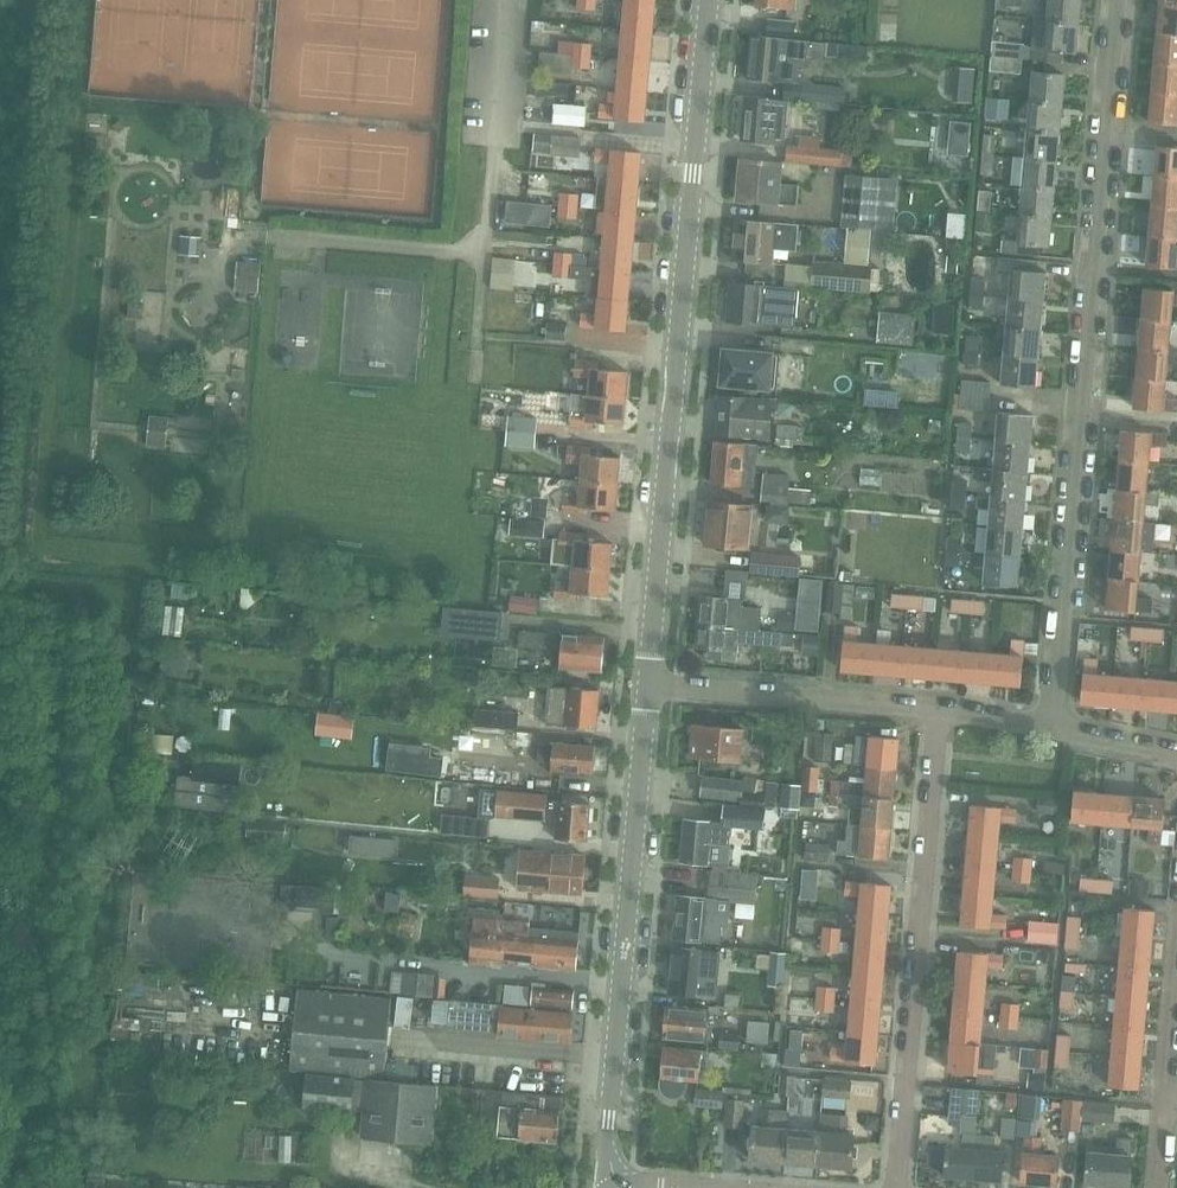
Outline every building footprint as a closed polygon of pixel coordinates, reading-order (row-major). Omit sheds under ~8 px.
[(595,10),(596,0),(577,0),(576,8),(595,10)] [(622,28),(652,30),(655,0),(624,0),(622,28)] [(796,9),(797,0),(755,0),(755,5),(796,9)] [(995,7),(1007,8),(1007,6),(1008,0),(995,0),(995,7)] [(1033,18),(1046,19),(1078,22),(1080,0),(1048,0),(1047,7),(1034,6),(1033,18)] [(1157,33),(1176,34),(1176,5),(1159,3),(1157,33)] [(992,41),(990,56),(1004,58),(1021,59),(1022,59),(1023,59),(1063,62),(1063,51),(1076,52),(1078,23),(1078,22),(1046,19),(1046,20),(1043,49),(1031,48),(1031,47),(1029,47),(1029,45),(1025,45),(1025,43),(1023,43),(1022,43),(992,41)] [(768,20),(767,33),(793,35),(795,22),(768,20)] [(622,28),(619,55),(649,56),(652,30),(622,28)] [(1154,63),(1176,65),(1176,34),(1157,33),(1154,63)] [(748,77),(748,79),(785,82),(795,83),(797,63),(805,63),(807,62),(818,55),(823,56),(823,57),(826,58),(827,56),(838,57),(838,59),(868,61),(869,46),(828,42),(809,40),(784,38),(752,35),(752,36),(748,77)] [(558,53),(573,55),(574,42),(565,41),(559,41),(558,53)] [(592,44),(574,42),(573,55),(591,55),(592,44)] [(571,73),(572,67),(590,68),(591,55),(573,55),(558,53),(540,53),(538,70),(556,72),(571,73)] [(619,55),(617,83),(647,84),(649,56),(619,55)] [(990,56),(989,71),(1020,74),(1021,59),(1004,58),(990,56)] [(1152,92),(1176,95),(1176,65),(1154,63),(1152,92)] [(1031,72),(1029,101),(1061,103),(1064,75),(1031,72)] [(600,103),(599,117),(643,121),(647,84),(617,83),(615,104),(600,103)] [(801,84),(800,100),(802,100),(843,104),(845,87),(813,85),(801,84)] [(1152,92),(1149,122),(1176,125),(1176,95),(1152,92)] [(987,97),(985,118),(997,119),(999,98),(987,97)] [(782,142),(786,102),(746,98),(742,138),(782,142)] [(1029,101),(1026,130),(1059,132),(1061,103),(1029,101)] [(554,104),(553,123),(584,126),(586,107),(554,104)] [(1026,130),(1024,158),(1056,161),(1059,132),(1026,130)] [(984,134),(982,154),(984,154),(994,155),(996,135),(984,134)] [(533,151),(551,152),(551,154),(579,156),(580,138),(551,135),(535,135),(533,151)] [(957,135),(956,157),(965,158),(967,136),(957,135)] [(95,160),(96,150),(98,141),(88,140),(86,159),(95,160)] [(785,160),(840,166),(842,151),(787,145),(785,160)] [(1154,175),(1176,178),(1176,147),(1157,145),(1154,175)] [(609,164),(608,178),(639,179),(641,152),(596,148),(594,162),(609,164)] [(980,174),(993,175),(994,155),(984,154),(982,154),(980,174)] [(781,184),(783,162),(740,158),(736,200),(797,205),(799,185),(781,184)] [(1024,158),(1021,186),(1054,189),(1056,161),(1024,158)] [(846,174),(841,226),(848,226),(871,229),(875,229),(880,177),(846,174)] [(1152,202),(1176,206),(1176,178),(1154,175),(1152,202)] [(596,208),(605,209),(636,211),(639,179),(608,178),(598,178),(596,208)] [(1021,186),(1019,214),(1051,217),(1054,189),(1021,186)] [(979,190),(977,211),(989,212),(991,191),(979,190)] [(560,193),(558,204),(578,206),(579,194),(560,193)] [(507,200),(505,222),(527,224),(529,202),(507,200)] [(1149,235),(1176,238),(1176,206),(1152,202),(1149,235)] [(558,204),(558,217),(577,219),(578,206),(558,204)] [(605,209),(603,237),(633,240),(636,211),(605,209)] [(988,232),(989,212),(977,211),(975,231),(988,232)] [(1003,239),(1002,252),(1038,256),(1039,246),(1049,246),(1051,217),(1019,214),(1016,240),(1003,239)] [(732,259),(731,262),(770,266),(773,266),(773,263),(774,249),(796,251),(798,226),(777,224),(735,220),(732,259)] [(871,229),(870,248),(892,250),(894,231),(875,229),(871,229)] [(1176,268),(1176,238),(1149,235),(1146,265),(1176,268)] [(603,237),(600,268),(630,272),(633,240),(603,237)] [(554,252),(553,263),(571,265),(572,253),(554,252)] [(947,256),(946,273),(956,274),(956,273),(957,273),(958,258),(957,258),(957,257),(947,256)] [(1010,270),(1008,298),(1043,301),(1045,272),(1037,271),(1038,260),(999,257),(998,269),(1010,270)] [(811,283),(811,287),(871,292),(873,265),(868,265),(845,263),(842,263),(813,260),(813,265),(811,283)] [(237,261),(234,292),(254,294),(257,294),(258,294),(261,267),(261,263),(259,263),(237,261)] [(552,282),(553,276),(586,279),(585,297),(628,301),(630,272),(600,268),(571,265),(553,263),(553,266),(536,265),(535,281),(552,282)] [(492,273),(490,288),(514,290),(514,275),(492,273)] [(970,279),(969,295),(984,296),(985,280),(970,279)] [(1141,318),(1171,321),(1173,305),(1176,305),(1176,283),(1171,282),(1170,290),(1144,288),(1141,318)] [(726,322),(760,325),(760,324),(777,325),(777,327),(795,328),(798,288),(729,283),(726,322)] [(968,309),(982,310),(984,296),(969,295),(968,309)] [(581,312),(580,326),(625,330),(628,301),(585,297),(598,298),(596,313),(581,312)] [(996,325),(1040,329),(1043,301),(1008,298),(1005,326),(996,325)] [(933,333),(953,334),(955,306),(935,305),(933,333)] [(1139,348),(1176,351),(1169,350),(1171,321),(1141,318),(1139,348)] [(912,345),(914,326),(879,322),(877,342),(912,345)] [(567,324),(548,323),(547,339),(566,341),(567,324)] [(1004,338),(1003,355),(1037,358),(1040,329),(996,325),(995,337),(1004,338)] [(964,351),(979,352),(980,337),(958,335),(956,350),(964,351)] [(1136,378),(1166,380),(1168,363),(1176,364),(1176,351),(1139,348),(1136,378)] [(588,378),(587,394),(626,397),(628,371),(598,369),(598,362),(599,350),(576,349),(574,377),(588,378)] [(776,389),(779,354),(724,349),(722,364),(718,363),(716,379),(721,379),(720,384),(776,389)] [(963,365),(978,366),(979,352),(964,351),(963,365)] [(1035,386),(1037,358),(1003,355),(1000,383),(1035,386)] [(1176,411),(1176,399),(1165,398),(1166,380),(1136,378),(1133,407),(1176,411)] [(962,379),(960,395),(989,397),(990,382),(962,379)] [(884,390),(883,406),(899,407),(900,391),(884,390)] [(572,393),(569,426),(593,428),(593,422),(623,424),(626,397),(587,394),(572,393)] [(716,433),(770,438),(773,399),(719,395),(716,433)] [(987,411),(989,397),(960,395),(959,408),(987,411)] [(508,415),(507,430),(535,433),(537,418),(523,417),(524,411),(513,411),(513,416),(508,415)] [(997,412),(995,441),(1030,444),(1033,415),(997,412)] [(167,439),(169,416),(161,416),(154,416),(149,415),(147,447),(153,447),(166,448),(167,439)] [(929,418),(928,431),(941,432),(941,419),(929,418)] [(958,422),(957,438),(971,439),(972,424),(958,422)] [(778,424),(776,446),(803,447),(804,426),(778,424)] [(1122,429),(1119,460),(1149,462),(1151,445),(1166,446),(1167,433),(1122,429)] [(507,430),(505,445),(534,448),(535,433),(507,430)] [(957,438),(955,452),(969,453),(971,439),(957,438)] [(753,485),(757,445),(714,441),(710,481),(753,485)] [(979,467),(979,468),(1027,472),(1030,444),(995,441),(992,468),(979,467)] [(580,464),(579,481),(617,484),(620,457),(590,454),(591,447),(567,445),(566,463),(580,464)] [(829,461),(825,466),(829,474),(835,476),(840,474),(843,468),(841,461),(835,458),(829,461)] [(1119,460),(1116,489),(1147,492),(1149,462),(1119,460)] [(977,496),(977,497),(1025,501),(1027,472),(979,468),(978,480),(991,482),(990,497),(977,496)] [(790,475),(764,472),(762,500),(810,504),(811,489),(789,487),(790,475)] [(953,479),(951,495),(966,496),(967,480),(953,479)] [(563,494),(561,512),(585,514),(585,507),(615,510),(617,484),(579,481),(578,496),(563,494)] [(1116,489),(1114,519),(1144,522),(1145,504),(1158,505),(1159,493),(1147,492),(1116,489)] [(951,495),(950,508),(965,510),(966,496),(951,495)] [(531,497),(529,517),(545,519),(548,499),(531,497)] [(989,509),(987,527),(1022,530),(1025,501),(977,497),(976,508),(989,509)] [(705,543),(705,548),(740,551),(749,552),(753,509),(753,507),(750,506),(709,502),(705,543)] [(951,513),(950,521),(963,521),(964,513),(951,513)] [(510,518),(509,534),(544,537),(545,521),(510,518)] [(1114,519),(1111,548),(1141,551),(1144,522),(1114,519)] [(987,527),(984,555),(1020,558),(1022,530),(987,527)] [(573,550),(572,564),(610,567),(612,542),(582,540),(583,533),(560,531),(558,549),(573,550)] [(948,536),(946,552),(979,554),(979,553),(961,551),(962,537),(948,536)] [(1111,548),(1109,578),(1139,580),(1141,551),(1111,548)] [(946,552),(945,565),(959,566),(960,558),(979,559),(979,554),(946,552)] [(750,571),(799,576),(801,557),(752,553),(750,571)] [(984,555),(982,582),(1017,586),(1020,558),(984,555)] [(555,580),(554,598),(577,600),(578,593),(607,595),(610,567),(572,564),(570,581),(555,580)] [(800,577),(796,629),(818,631),(822,579),(800,577)] [(1106,608),(1152,612),(1153,599),(1137,597),(1139,580),(1109,578),(1106,608)] [(839,619),(851,620),(854,584),(843,583),(828,581),(825,612),(840,613),(839,619)] [(924,596),(891,593),(890,607),(923,609),(924,596)] [(508,610),(538,614),(540,598),(510,595),(510,596),(496,594),(495,608),(509,609),(508,610)] [(701,596),(698,625),(739,628),(759,630),(761,608),(742,606),(743,600),(701,596)] [(952,599),(951,612),(983,614),(984,602),(952,599)] [(442,623),(442,630),(501,636),(503,613),(488,611),(444,607),(442,623)] [(778,613),(777,630),(794,631),(795,614),(778,613)] [(696,647),(708,648),(706,659),(736,661),(737,651),(738,643),(781,647),(782,632),(759,630),(739,628),(698,625),(696,647)] [(841,670),(872,672),(875,642),(857,641),(858,626),(845,625),(841,670)] [(1142,641),(1141,651),(1140,661),(1145,661),(1145,652),(1146,641),(1162,642),(1163,630),(1131,627),(1130,639),(1142,641)] [(561,650),(559,667),(601,671),(604,637),(520,630),(518,646),(561,650)] [(807,634),(805,651),(819,652),(820,635),(807,634)] [(996,652),(992,683),(1021,685),(1023,654),(1024,642),(1025,639),(1011,638),(1010,654),(996,652)] [(875,642),(872,672),(902,675),(905,645),(875,642)] [(1024,642),(1023,654),(1037,655),(1038,643),(1024,642)] [(905,645),(902,675),(931,677),(934,647),(905,645)] [(934,647),(931,677),(960,680),(963,650),(934,647)] [(963,650),(960,680),(992,683),(996,652),(963,650)] [(160,675),(186,678),(188,656),(162,653),(160,675)] [(1081,702),(1115,705),(1116,675),(1097,673),(1098,658),(1084,657),(1081,702)] [(1116,675),(1115,705),(1145,708),(1147,678),(1116,675)] [(1145,708),(1175,710),(1176,684),(1176,680),(1147,678),(1145,708)] [(548,686),(545,723),(596,728),(599,690),(548,686)] [(330,700),(329,713),(342,714),(343,702),(330,700)] [(519,711),(480,708),(479,726),(517,729),(519,711)] [(319,712),(316,735),(340,738),(342,715),(319,712)] [(740,761),(743,729),(692,724),(689,756),(740,761)] [(867,750),(866,766),(896,769),(899,738),(868,736),(854,735),(853,749),(867,750)] [(594,746),(538,742),(536,761),(551,763),(550,773),(568,774),(569,770),(592,771),(594,746)] [(391,744),(388,768),(440,775),(442,759),(428,757),(429,749),(428,749),(391,744)] [(178,776),(175,805),(222,810),(225,782),(239,784),(241,765),(195,761),(193,777),(178,776)] [(801,785),(800,785),(800,791),(801,791),(801,790),(818,791),(820,768),(802,766),(801,785)] [(831,779),(830,793),(893,798),(896,769),(866,766),(864,782),(831,779)] [(703,776),(701,795),(742,800),(744,781),(703,776)] [(744,778),(744,781),(742,800),(741,807),(762,809),(764,779),(757,779),(744,778)] [(781,808),(793,809),(799,809),(801,791),(800,791),(800,785),(783,783),(781,808)] [(590,803),(546,799),(547,792),(499,788),(497,809),(544,813),(543,825),(555,826),(554,839),(586,841),(590,803)] [(1073,791),(1071,821),(1101,824),(1103,794),(1073,791)] [(802,793),(801,806),(814,807),(815,793),(802,793)] [(851,808),(849,824),(891,828),(893,798),(830,793),(829,806),(851,808)] [(1103,794),(1101,824),(1131,826),(1134,796),(1103,794)] [(1134,796),(1131,826),(1148,828),(1147,843),(1159,844),(1161,829),(1162,829),(1165,799),(1134,796)] [(1060,813),(1061,798),(1038,797),(1037,811),(1060,813)] [(684,819),(680,861),(729,865),(731,843),(730,843),(731,826),(764,829),(766,809),(762,809),(741,807),(724,805),(723,822),(684,819)] [(971,805),(969,832),(999,837),(1001,822),(1015,823),(1017,809),(971,805)] [(490,819),(443,814),(441,832),(488,837),(490,819)] [(246,836),(285,839),(286,822),(248,819),(246,836)] [(837,854),(843,854),(888,858),(891,828),(849,824),(848,840),(838,840),(837,854)] [(969,832),(966,862),(997,865),(999,837),(969,832)] [(830,844),(805,842),(804,860),(828,862),(830,844)] [(541,891),(577,894),(581,892),(584,855),(547,852),(546,853),(519,850),(516,889),(533,891),(533,888),(541,888),(541,891)] [(1011,881),(1031,883),(1033,858),(1013,857),(1011,881)] [(966,862),(964,892),(994,895),(997,865),(966,862)] [(803,867),(801,883),(815,884),(816,868),(803,867)] [(677,895),(673,938),(703,941),(719,942),(721,943),(722,926),(729,927),(731,902),(737,903),(755,905),(758,875),(710,871),(708,897),(708,898),(677,895)] [(498,878),(464,875),(463,895),(496,898),(498,878)] [(1113,880),(1080,877),(1079,889),(1112,892),(1113,880)] [(1130,878),(1129,894),(1148,896),(1149,880),(1130,878)] [(859,896),(858,913),(888,915),(891,885),(860,882),(860,883),(846,882),(844,895),(859,896)] [(281,909),(334,914),(336,889),(298,886),(297,895),(283,894),(281,909)] [(961,925),(1006,928),(1007,914),(992,913),(994,895),(964,892),(961,925)] [(473,917),(469,960),(502,962),(504,935),(502,934),(504,919),(504,914),(500,914),(500,909),(468,907),(468,916),(473,917)] [(1124,907),(1122,934),(1151,939),(1154,910),(1124,907)] [(417,913),(402,911),(400,929),(415,931),(417,913)] [(858,913),(855,943),(885,946),(888,915),(858,913)] [(1067,916),(1064,948),(1078,950),(1081,917),(1067,916)] [(504,935),(502,962),(533,965),(537,928),(529,928),(530,922),(504,919),(502,934),(504,935)] [(1057,926),(1033,924),(1031,939),(1055,942),(1057,926)] [(822,926),(821,940),(840,942),(841,928),(822,926)] [(537,928),(533,965),(575,969),(579,932),(537,928)] [(1122,934),(1119,967),(1148,970),(1151,939),(1122,934)] [(820,951),(839,953),(840,942),(821,940),(820,951)] [(855,943),(852,973),(882,976),(885,946),(855,943)] [(1018,962),(1054,965),(1055,950),(1031,947),(1018,947),(1018,962)] [(668,992),(695,995),(718,997),(722,953),(672,948),(668,992)] [(959,951),(956,981),(986,984),(987,968),(1003,969),(1004,955),(1000,955),(989,954),(989,953),(959,951)] [(771,954),(770,968),(785,969),(785,970),(785,967),(787,953),(786,953),(771,952),(771,954)] [(1065,963),(1065,971),(1085,972),(1086,964),(1065,963)] [(1119,967),(1117,996),(1146,999),(1148,970),(1119,967)] [(402,972),(400,993),(440,997),(441,983),(433,983),(433,975),(402,972)] [(852,973),(850,1002),(880,1005),(882,976),(852,973)] [(1062,974),(1060,992),(1074,993),(1076,975),(1062,974)] [(953,1011),(983,1013),(996,1015),(998,988),(986,987),(986,984),(956,981),(953,1011)] [(516,1003),(516,1005),(528,1006),(528,1004),(530,990),(530,986),(518,985),(517,989),(516,1003)] [(533,991),(532,1005),(567,1008),(573,1009),(575,989),(534,985),(533,991)] [(817,986),(815,1000),(835,1001),(836,988),(817,986)] [(290,1071),(306,1073),(303,1108),(352,1112),(355,1077),(366,1078),(360,1138),(433,1144),(438,1085),(384,1080),(392,998),(297,989),(290,1071)] [(1059,1008),(1073,1009),(1074,993),(1060,992),(1059,1008)] [(726,993),(724,1006),(739,1008),(740,994),(726,993)] [(1117,996),(1114,1024),(1143,1026),(1146,999),(1117,996)] [(397,997),(396,1011),(413,1013),(414,999),(397,997)] [(449,1028),(512,1034),(512,1035),(530,1037),(530,1038),(570,1042),(573,1013),(535,1010),(535,1006),(528,1006),(516,1005),(495,1003),(452,999),(449,1028)] [(814,1011),(834,1012),(835,1001),(815,1000),(814,1011)] [(850,1002),(847,1032),(877,1035),(880,1005),(850,1002)] [(998,1027),(1018,1029),(1020,1004),(1001,1003),(998,1027)] [(663,1038),(706,1042),(711,1042),(713,1026),(707,1025),(709,1010),(666,1006),(663,1038)] [(953,1011),(951,1039),(981,1042),(983,1013),(953,1011)] [(1114,1024),(1112,1053),(1141,1057),(1143,1026),(1114,1024)] [(790,1029),(788,1048),(801,1049),(803,1030),(790,1029)] [(721,1030),(719,1046),(739,1048),(740,1032),(721,1030)] [(831,1045),(830,1060),(875,1064),(877,1035),(847,1032),(846,1047),(831,1045)] [(1054,1067),(1068,1068),(1071,1035),(1057,1034),(1054,1067)] [(981,1043),(981,1042),(951,1039),(948,1071),(994,1075),(996,1051),(1005,1052),(1006,1045),(981,1043)] [(664,1047),(661,1078),(662,1078),(662,1083),(662,1084),(662,1085),(662,1087),(663,1089),(663,1090),(664,1091),(665,1092),(667,1094),(668,1095),(671,1095),(673,1096),(675,1095),(677,1095),(679,1094),(680,1093),(682,1092),(683,1090),(684,1088),(684,1087),(685,1085),(685,1080),(699,1081),(700,1064),(707,1065),(708,1051),(664,1047)] [(1033,1067),(1047,1068),(1049,1049),(1034,1048),(1033,1067)] [(1138,1087),(1141,1057),(1112,1053),(1109,1085),(1138,1087)] [(1029,1072),(1028,1088),(1042,1089),(1045,1089),(1047,1074),(1046,1074),(1029,1072)] [(793,1096),(794,1078),(781,1077),(780,1095),(793,1096)] [(823,1096),(824,1096),(823,1107),(846,1109),(847,1098),(849,1098),(850,1082),(825,1080),(823,1096)] [(562,1096),(549,1095),(459,1086),(457,1104),(473,1105),(474,1093),(483,1094),(480,1116),(499,1117),(497,1136),(521,1139),(526,1142),(535,1140),(558,1142),(558,1139),(564,1138),(565,1129),(559,1125),(561,1109),(564,1109),(566,1107),(566,1104),(566,1101),(564,1099),(562,1098),(562,1096)] [(743,1101),(750,1102),(751,1094),(750,1094),(750,1090),(743,1090),(743,1088),(727,1087),(726,1092),(723,1092),(722,1105),(727,1105),(725,1125),(741,1127),(743,1101)] [(722,1105),(723,1092),(697,1089),(695,1105),(721,1108),(722,1105)] [(944,1176),(972,1178),(976,1133),(975,1133),(978,1101),(979,1091),(951,1089),(949,1117),(961,1118),(960,1133),(963,1133),(962,1146),(946,1145),(944,1176)] [(1007,1093),(1006,1108),(1017,1108),(1018,1094),(1018,1093),(1007,1092),(1007,1093)] [(1021,1094),(1020,1106),(1040,1107),(1041,1096),(1021,1094)] [(1078,1131),(1081,1103),(1064,1102),(1062,1129),(1078,1131)] [(1083,1102),(1082,1120),(1113,1122),(1114,1104),(1083,1102)] [(750,1159),(785,1162),(788,1127),(787,1127),(788,1110),(761,1108),(760,1125),(753,1124),(750,1159)] [(820,1130),(817,1165),(851,1168),(854,1133),(847,1132),(849,1115),(822,1113),(820,1130)] [(865,1116),(864,1129),(879,1130),(880,1117),(865,1116)] [(1002,1117),(1000,1138),(1014,1139),(1016,1118),(1002,1117)] [(788,1127),(785,1162),(817,1165),(820,1130),(788,1127)] [(976,1132),(976,1133),(972,1178),(1002,1181),(1004,1150),(994,1149),(995,1134),(976,1132)] [(1057,1186),(1059,1156),(1039,1155),(1040,1138),(1026,1137),(1025,1154),(1023,1153),(1020,1183),(1057,1186)] [(1129,1187),(1133,1140),(1116,1139),(1115,1155),(1087,1153),(1085,1184),(1129,1187)] [(101,1180),(89,1179),(88,1187),(100,1187),(101,1180)]
